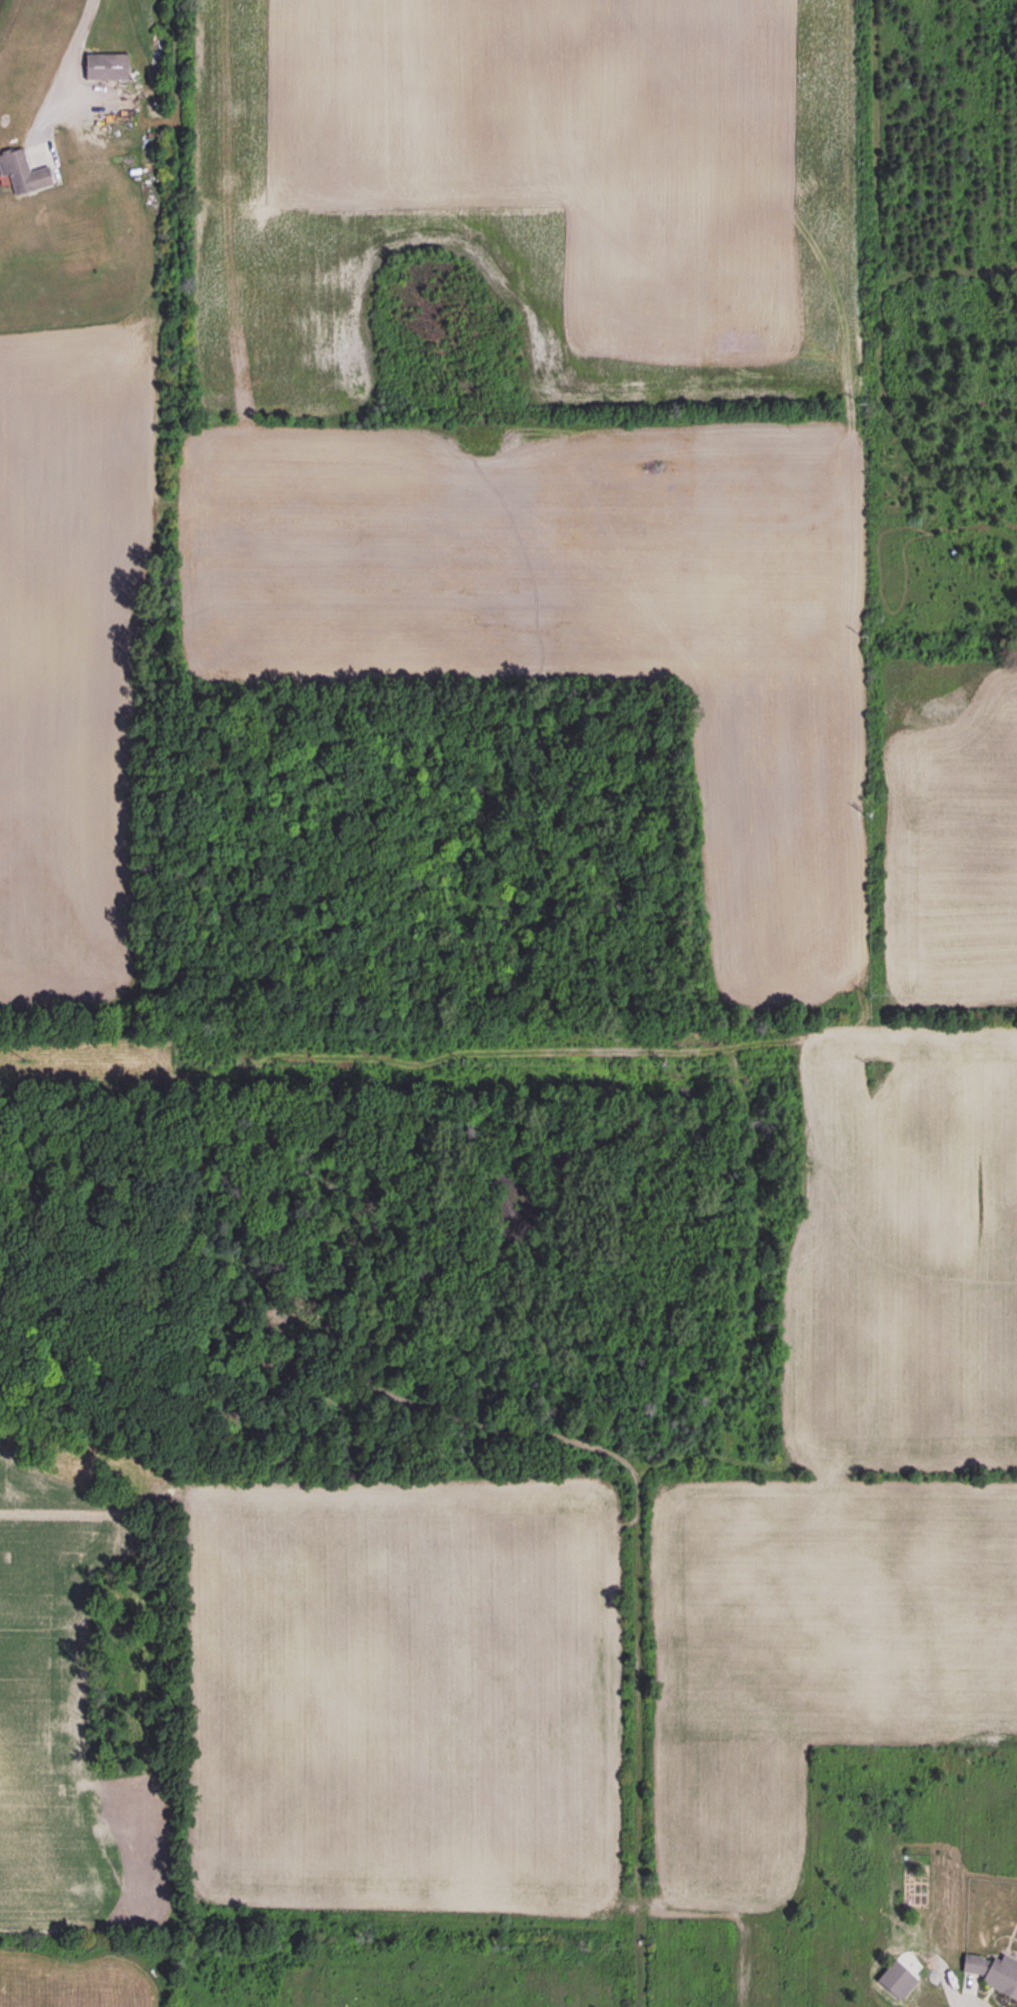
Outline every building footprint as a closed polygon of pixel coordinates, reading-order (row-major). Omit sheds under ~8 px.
[(85,54),(86,79),(130,78),(129,53),(85,54)] [(29,170),(23,146),(0,152),(0,175),(9,173),(14,194),(52,184),(48,165),(29,170)] [(1014,1960),(990,1951),(987,1960),(977,1956),(978,1954),(961,1948),(955,1964),(979,1972),(975,1983),(1003,1993),(1014,1960)]
